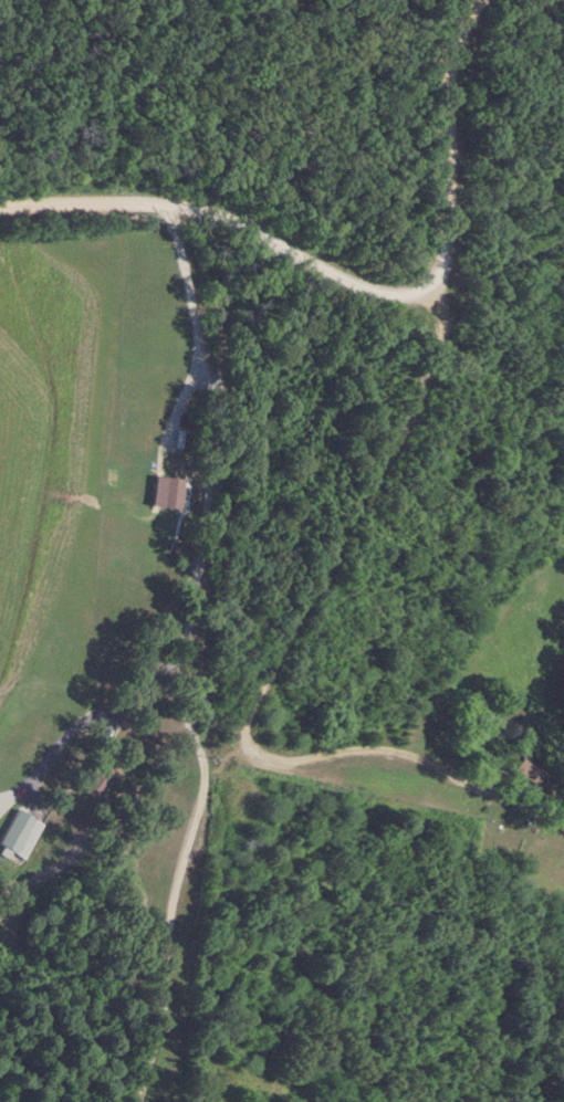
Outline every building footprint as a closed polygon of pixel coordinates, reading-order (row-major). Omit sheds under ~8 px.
[(98,803),(119,777),(96,758),(76,785),(98,803)] [(7,829),(28,841),(39,820),(18,809),(7,829)]
